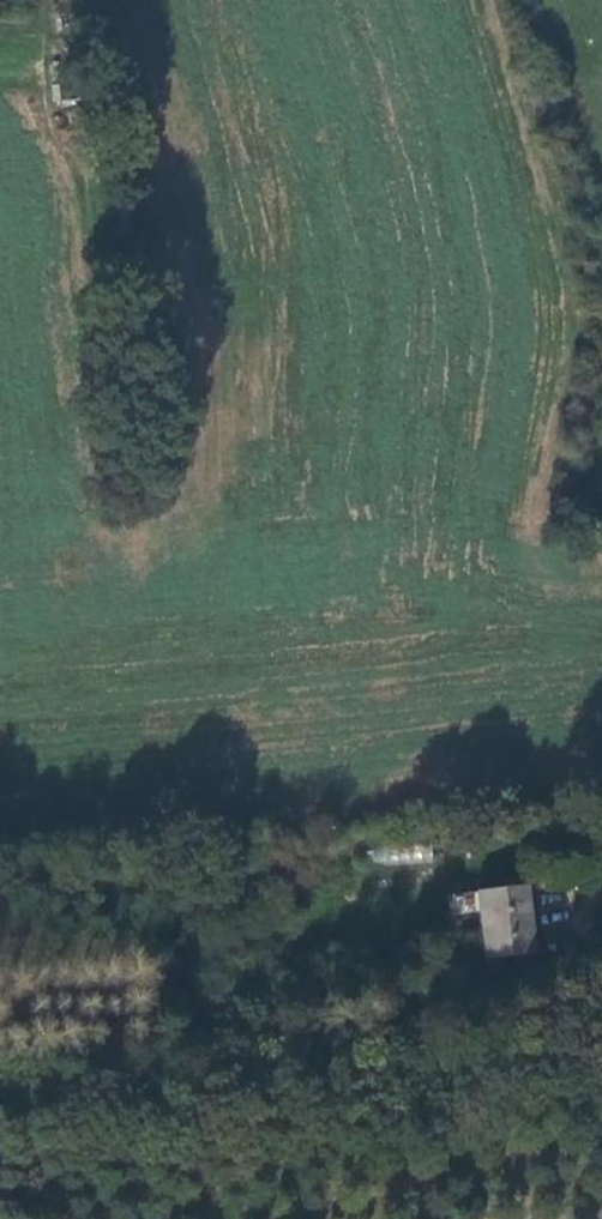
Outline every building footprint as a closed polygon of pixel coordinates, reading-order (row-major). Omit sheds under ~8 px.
[(484,959),(530,956),(524,888),(477,892),(484,959)]
